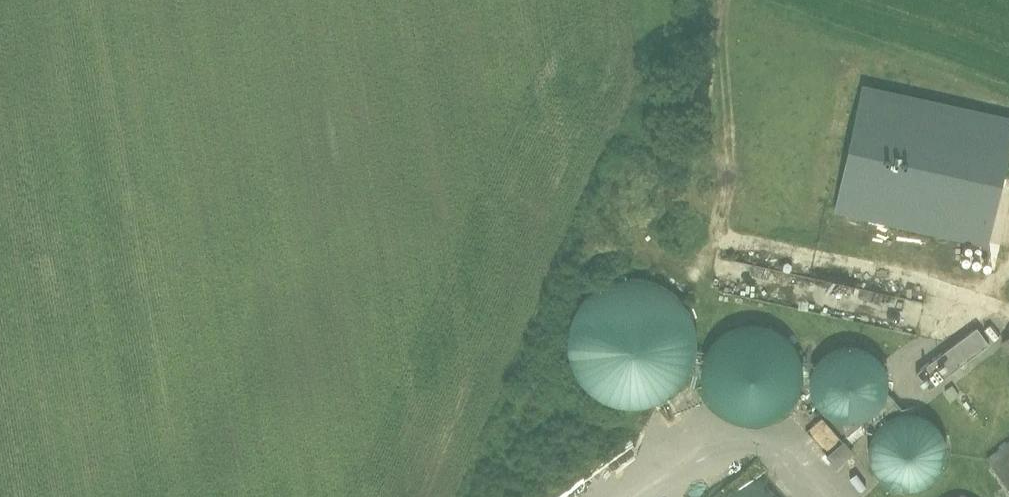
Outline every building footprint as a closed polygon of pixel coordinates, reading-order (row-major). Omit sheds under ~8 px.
[(1008,192),(1008,111),(871,81),(842,211),(998,244),(1008,192)] [(649,398),(647,279),(588,280),(589,398),(649,398)] [(647,282),(650,395),(696,394),(693,281),(647,282)] [(806,329),(725,323),(718,413),(799,419),(806,329)] [(984,324),(924,365),(938,386),(998,345),(984,324)] [(846,340),(824,406),(877,424),(899,358),(846,340)] [(942,489),(954,421),(892,410),(880,478),(942,489)] [(828,451),(840,438),(821,421),(809,434),(828,451)] [(829,455),(840,467),(858,451),(847,439),(829,455)] [(993,457),(1008,479),(1008,446),(993,457)]
